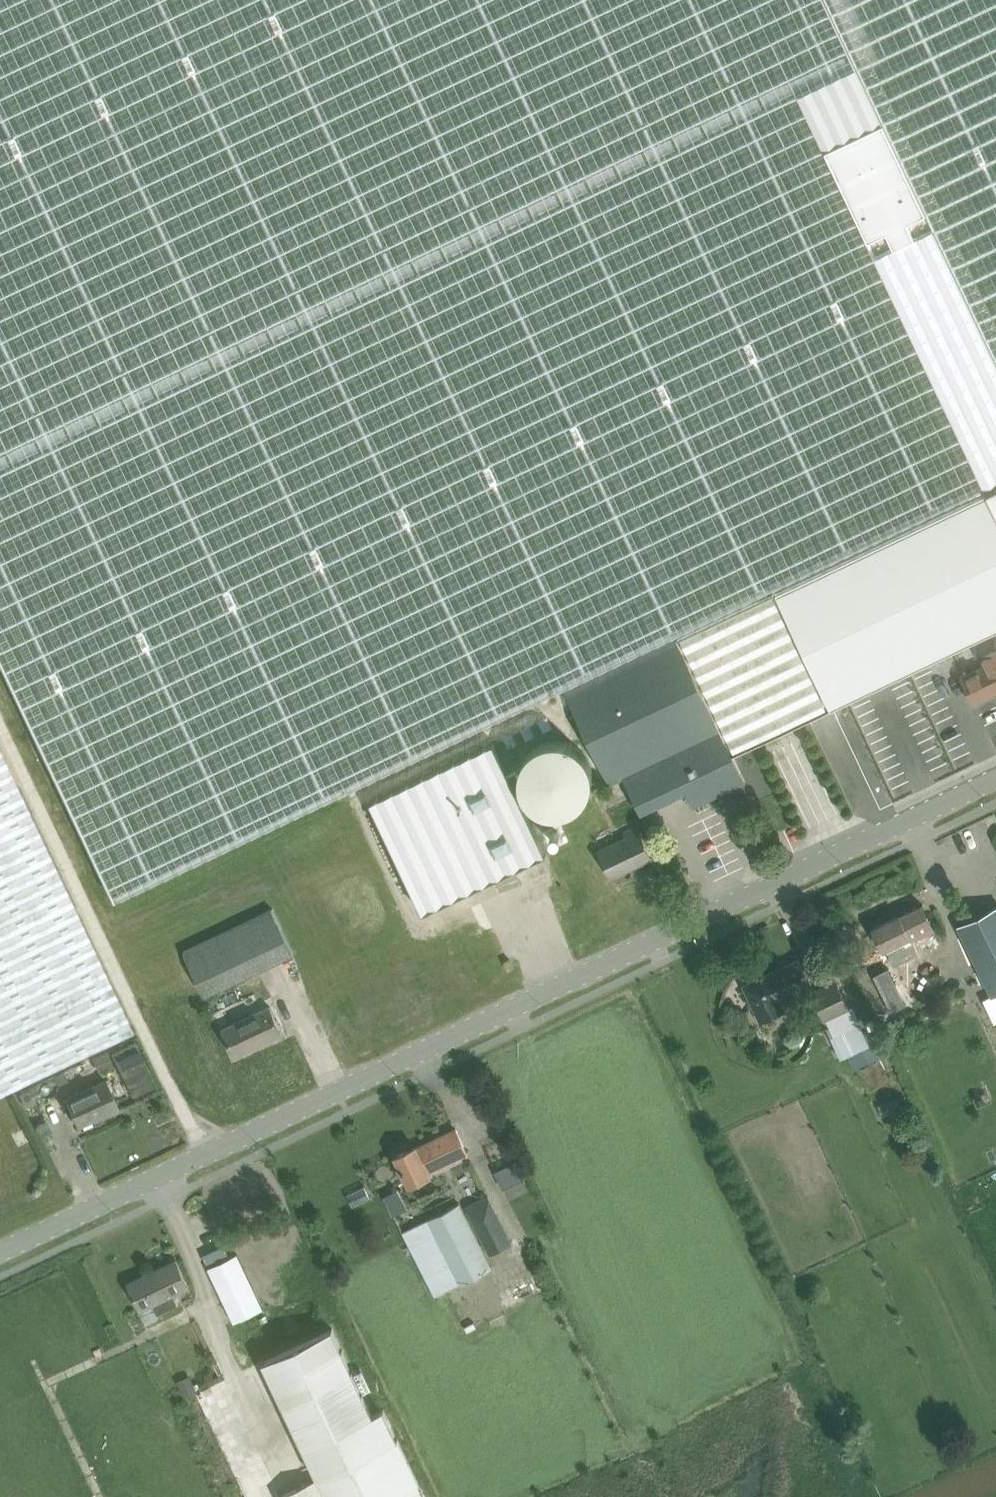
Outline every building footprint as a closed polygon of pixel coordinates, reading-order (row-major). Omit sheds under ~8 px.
[(293,955),(318,1009),(334,1001),(335,1003),(483,933),(263,468),(271,464),(51,0),(0,0),(0,664),(158,998),(186,985),(196,1008),(209,1003),(205,996),(293,955)] [(420,760),(514,716),(527,745),(578,721),(608,783),(622,776),(640,814),(685,793),(692,807),(745,782),(732,755),(676,637),(513,292),(874,121),(881,117),(825,0),(60,0),(420,760)] [(995,357),(995,0),(827,0),(995,357)] [(732,755),(755,745),(844,702),(865,744),(937,709),(917,667),(943,655),(995,629),(995,378),(894,164),(874,121),(513,292),(676,637),(732,755)] [(987,665),(961,678),(973,704),(995,693),(995,650),(983,657),(987,665)] [(134,1033),(0,749),(0,1096),(134,1033)] [(476,778),(458,783),(466,812),(484,807),(476,778)] [(531,827),(520,832),(530,854),(541,849),(531,827)] [(652,858),(637,828),(626,834),(628,838),(599,852),(612,877),(652,858)] [(922,905),(899,915),(873,928),(883,950),(885,949),(888,954),(912,943),(911,941),(934,930),(922,905)] [(992,996),(995,994),(995,909),(958,927),(992,996)] [(509,959),(508,960),(504,962),(508,971),(514,969),(509,959)] [(799,959),(758,979),(743,986),(761,1022),(762,1021),(761,1019),(783,1008),(784,1011),(786,1010),(781,1001),(812,986),(799,959)] [(825,1019),(849,1008),(836,981),(812,993),(825,1019)] [(235,1057),(283,1034),(270,1007),(222,1029),(235,1057)] [(791,1092),(805,1088),(801,1076),(787,1080),(791,1092)] [(110,1090),(106,1080),(66,1099),(79,1127),(101,1116),(102,1118),(119,1110),(110,1090)] [(20,1094),(26,1108),(35,1103),(29,1090),(20,1094)] [(429,1174),(468,1155),(456,1130),(417,1148),(416,1147),(396,1156),(410,1185),(430,1175),(429,1174)] [(402,1233),(435,1297),(458,1286),(492,1268),(459,1204),(402,1233)] [(498,1214),(476,1226),(490,1252),(491,1254),(512,1242),(511,1240),(498,1214)] [(208,1268),(226,1304),(234,1322),(263,1308),(255,1290),(237,1254),(208,1268)] [(141,1310),(161,1301),(165,1310),(177,1304),(173,1295),(189,1287),(176,1260),(128,1283),(141,1310)] [(395,1439),(382,1410),(374,1414),(372,1410),(332,1328),(263,1361),(319,1476),(395,1439)] [(195,1400),(201,1414),(218,1407),(206,1381),(182,1392),(188,1404),(195,1400)] [(402,1452),(395,1439),(319,1476),(315,1478),(276,1496),(424,1496),(402,1452)]
